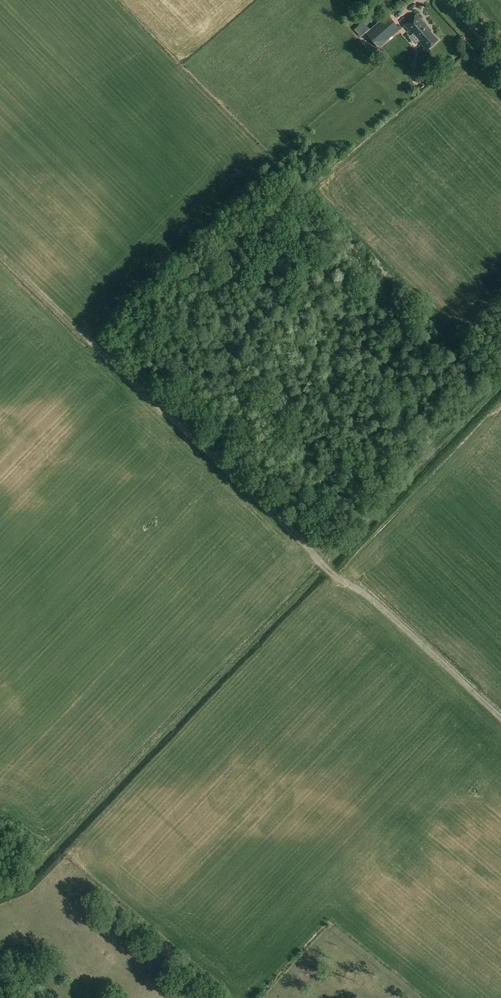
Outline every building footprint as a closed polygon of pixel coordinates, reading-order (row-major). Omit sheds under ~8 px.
[(371,30),(365,23),(356,31),(362,38),(366,34),(379,49),(401,30),(388,15),(371,30)] [(414,15),(411,18),(402,26),(411,35),(412,35),(417,41),(416,41),(425,51),(436,41),(428,32),(429,31),(421,23),(419,22),(420,21),(414,15)]
